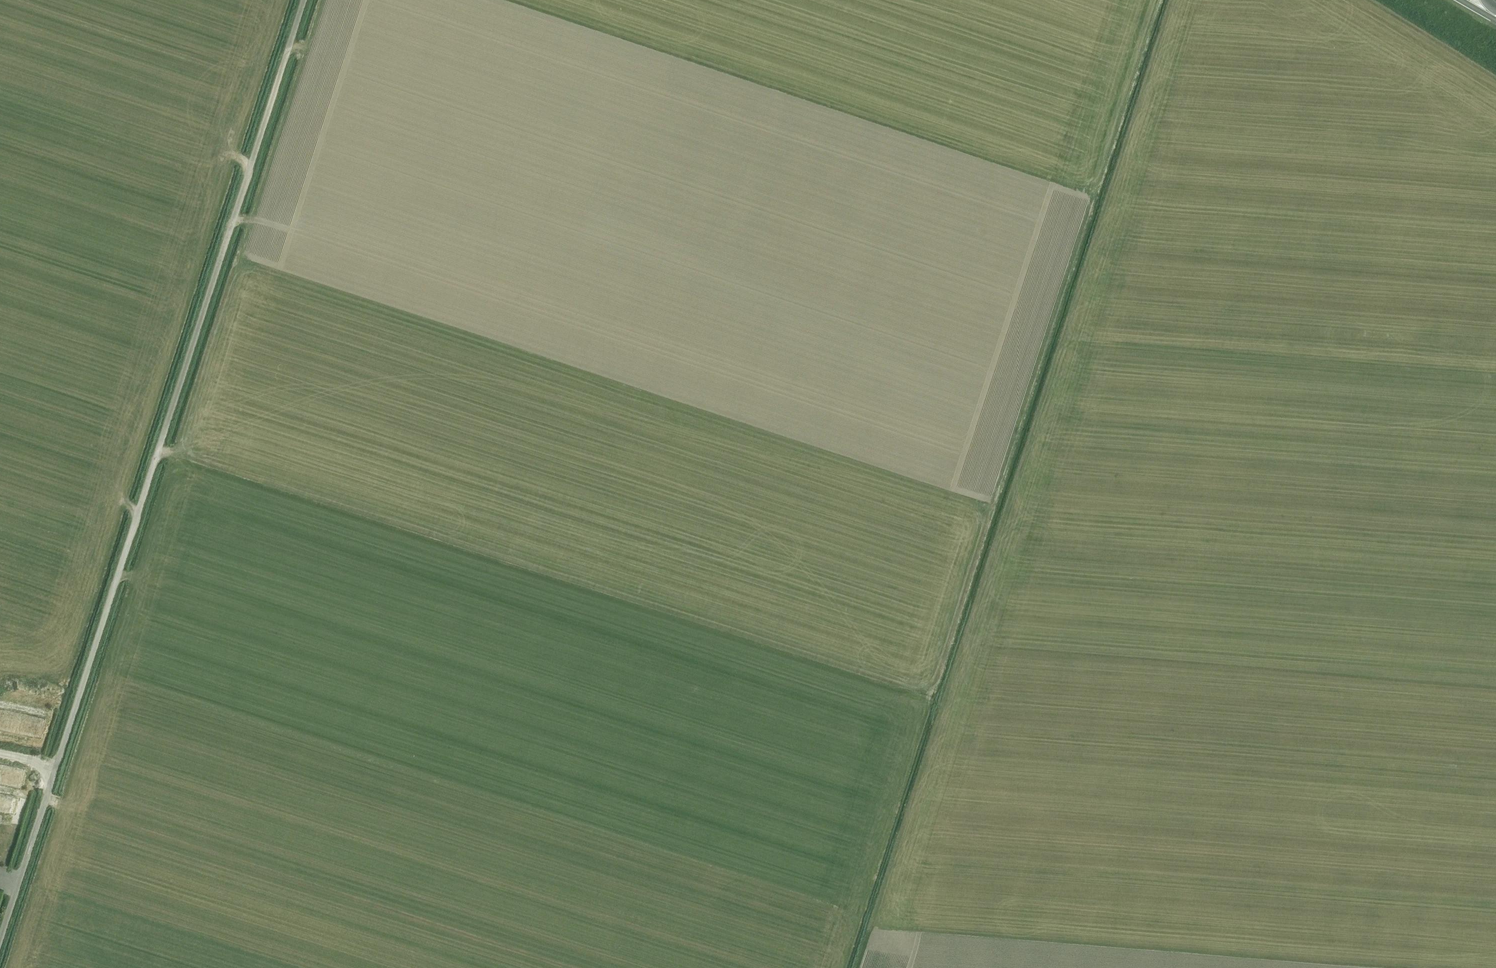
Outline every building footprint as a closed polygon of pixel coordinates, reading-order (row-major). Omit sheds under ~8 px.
[(17,802),(18,789),(0,788),(0,801),(17,802)]
